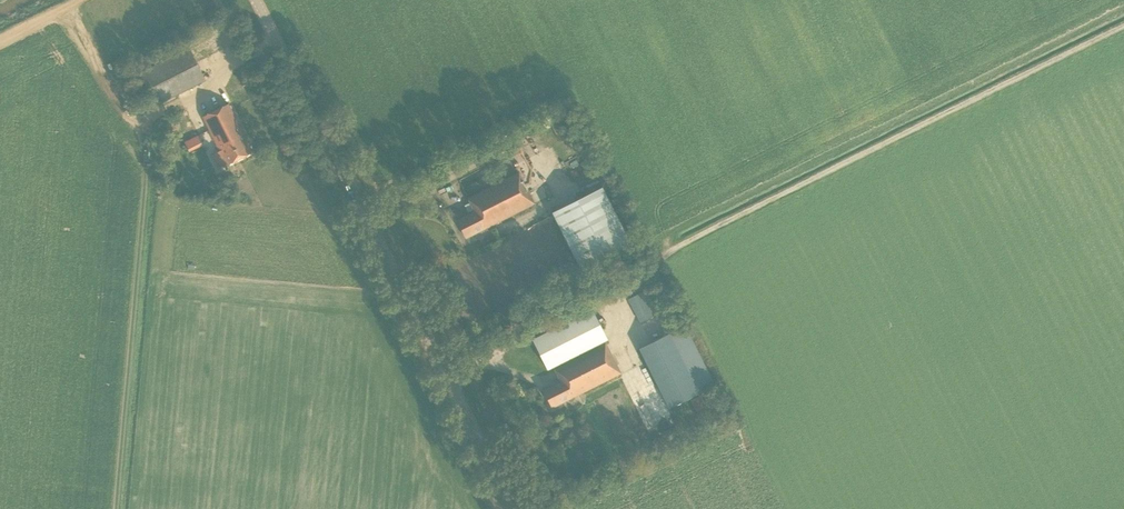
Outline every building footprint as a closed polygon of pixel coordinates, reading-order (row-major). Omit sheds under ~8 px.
[(153,99),(157,106),(206,80),(190,48),(140,73),(133,77),(134,79),(145,103),(153,99)] [(227,165),(253,152),(229,105),(202,118),(222,156),(214,160),(218,169),(226,165),(227,165)] [(552,127),(559,141),(568,136),(561,122),(552,127)] [(196,144),(190,135),(181,141),(187,150),(196,144)] [(457,221),(466,238),(534,204),(519,173),(468,199),(475,212),(457,221)] [(446,189),(442,192),(437,183),(425,190),(435,206),(443,201),(441,198),(449,193),(446,189)] [(552,213),(582,273),(632,248),(602,188),(552,213)] [(671,312),(669,308),(656,284),(628,298),(641,323),(655,315),(657,319),(671,312)] [(592,309),(532,340),(548,370),(607,339),(592,309)] [(715,386),(685,326),(639,349),(669,409),(715,386)] [(545,393),(552,408),(621,373),(606,343),(554,369),(562,384),(545,393)] [(707,410),(700,396),(691,401),(698,415),(707,410)]
